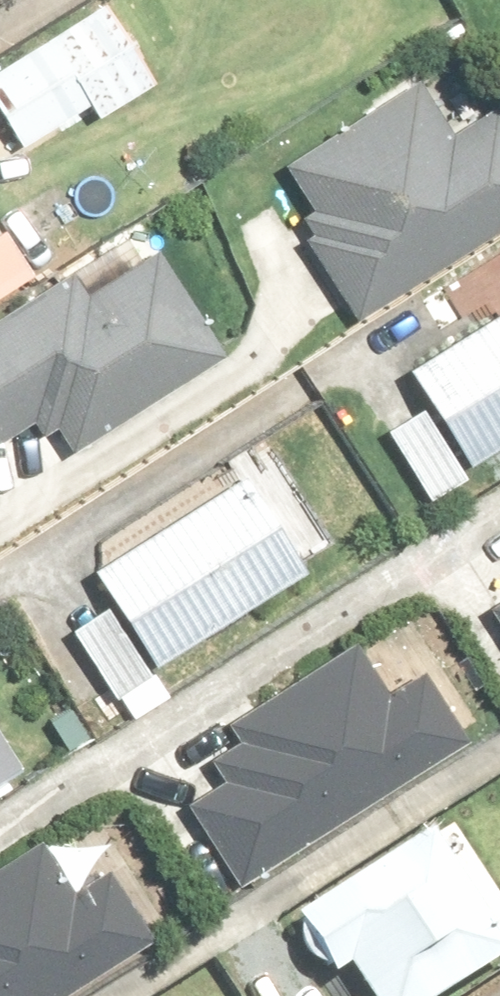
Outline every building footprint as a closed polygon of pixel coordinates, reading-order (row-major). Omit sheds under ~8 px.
[(100,9),(0,76),(0,104),(31,150),(144,75),(100,9)] [(288,161),(319,209),(298,222),(362,321),(499,232),(499,119),(494,110),(463,130),(425,71),(288,161)] [(72,264),(0,312),(0,435),(21,422),(39,448),(59,435),(72,455),(225,353),(163,259),(97,302),(72,264)] [(411,378),(375,401),(392,428),(383,434),(440,522),(477,499),(457,468),(499,440),(499,320),(411,378)] [(152,665),(298,577),(241,483),(92,574),(113,608),(79,630),(130,713),(168,691),(152,665)] [(382,694),(353,644),(231,717),(242,734),(213,752),(228,778),(190,800),(238,880),(472,740),(428,667),(382,694)] [(26,771),(0,731),(0,788),(26,771)] [(299,918),(339,982),(351,974),(365,995),(451,995),(499,965),(499,946),(429,835),(299,918)] [(36,840),(0,862),(0,995),(67,995),(156,943),(112,868),(68,894),(36,840)]
